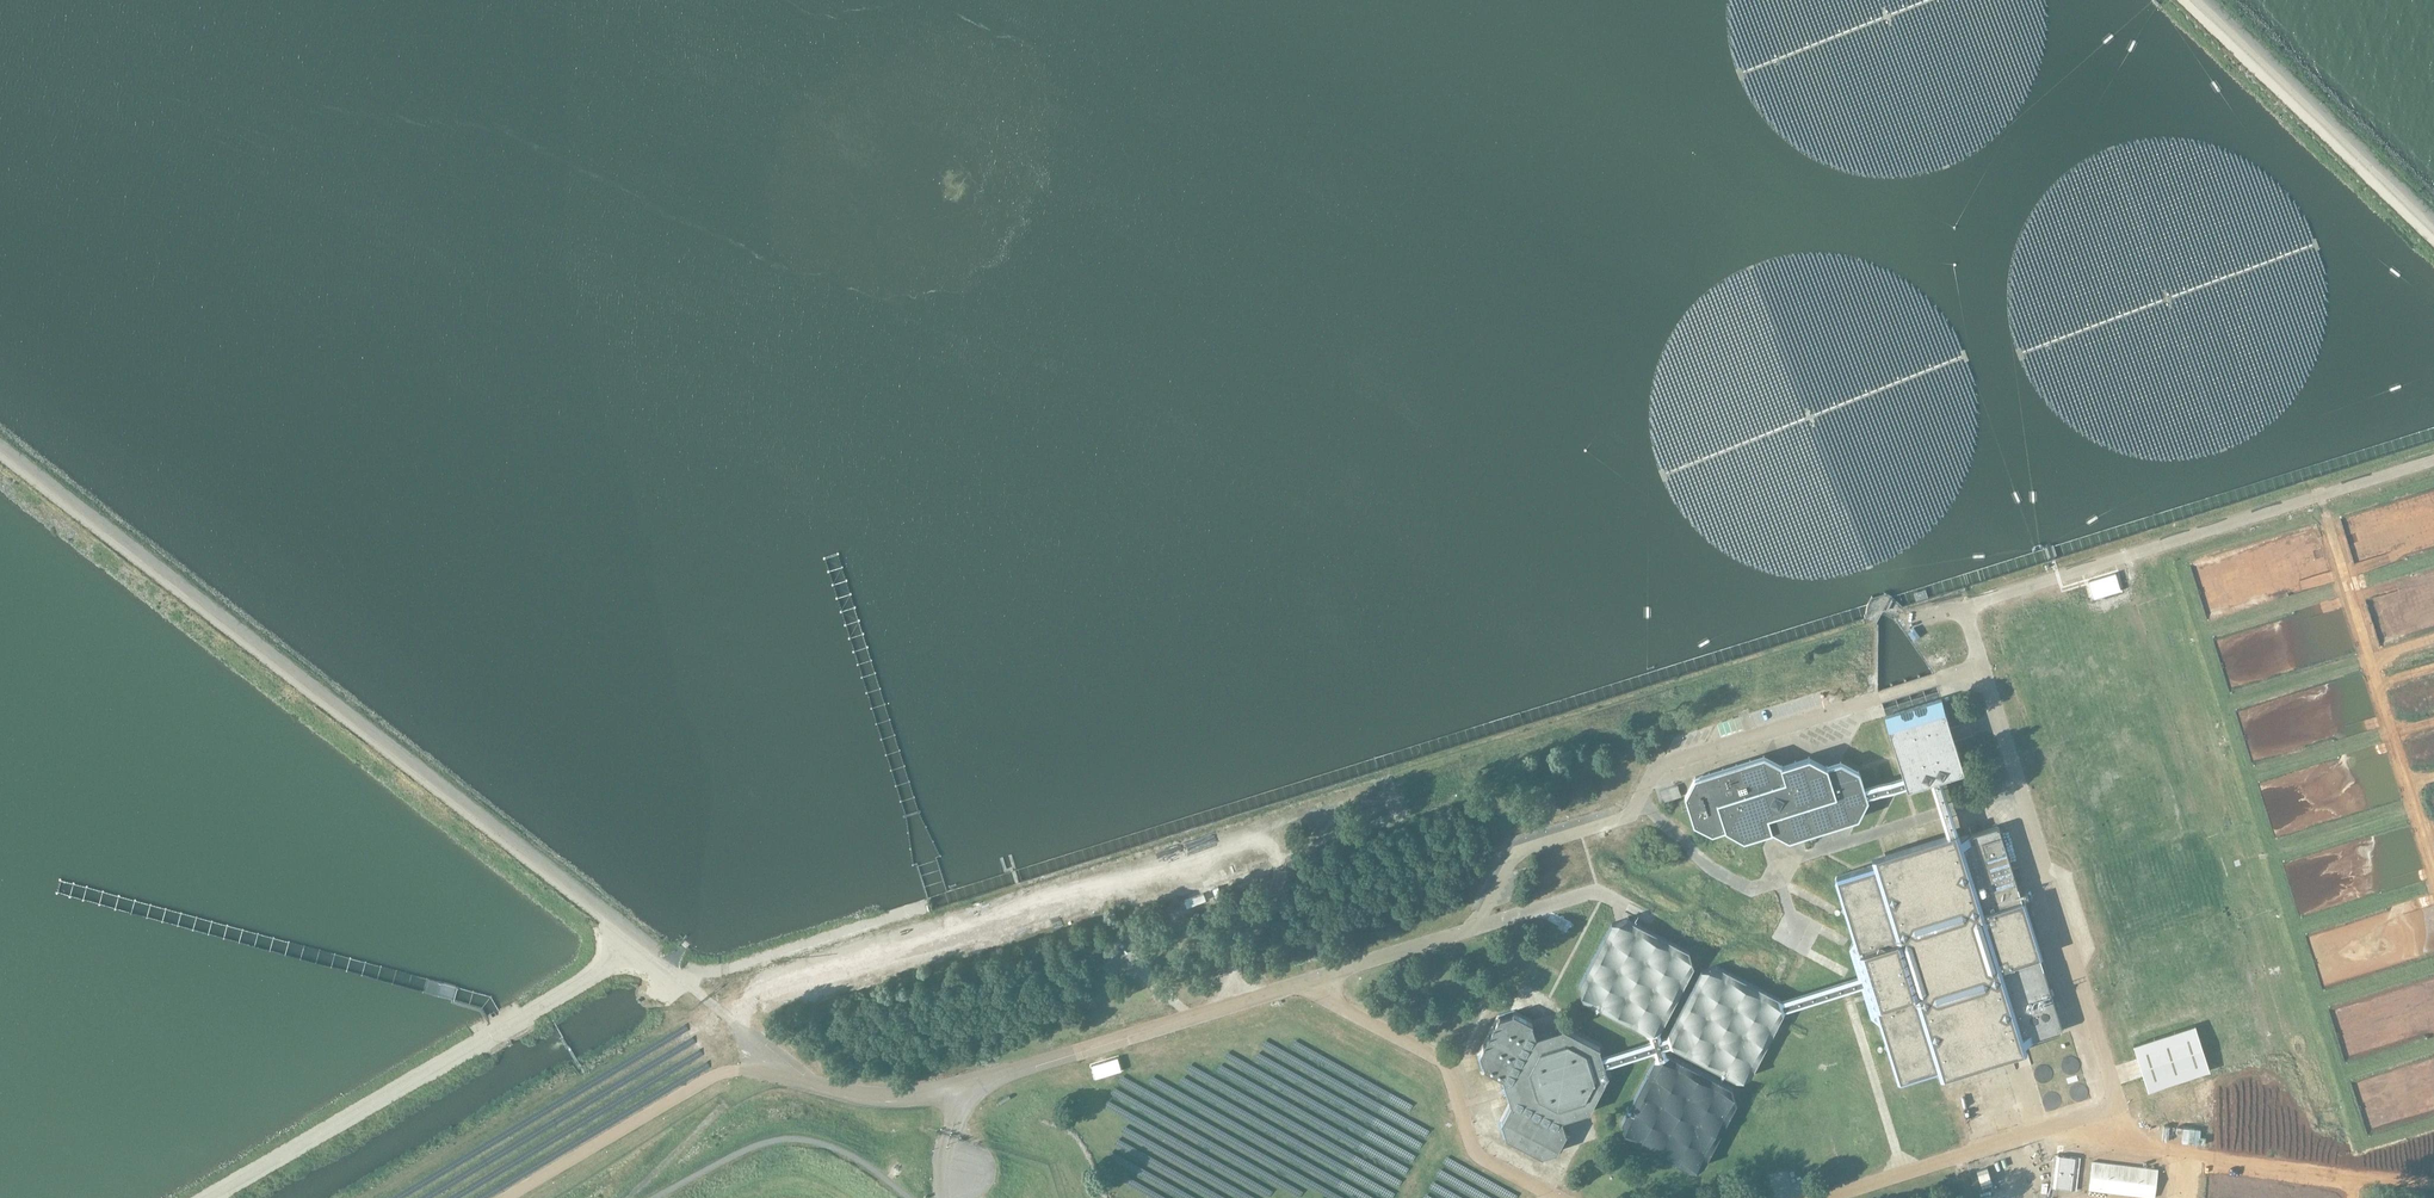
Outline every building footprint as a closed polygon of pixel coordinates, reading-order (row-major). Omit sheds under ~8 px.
[(1885,716),(1904,778),(1907,787),(1963,769),(1941,698),(1885,716)] [(1763,758),(1751,762),(1696,779),(1688,795),(1696,821),(1715,832),(1726,828),(1744,838),(1771,829),(1789,839),(1803,835),(1802,832),(1856,815),(1865,798),(1857,773),(1840,764),(1827,768),(1826,767),(1809,757),(1781,766),(1763,758)] [(1659,802),(1679,796),(1676,786),(1656,792),(1659,802)] [(1865,974),(1863,978),(1862,980),(1868,983),(1886,1043),(1883,1049),(1889,1052),(1898,1079),(1901,1081),(2060,1031),(2062,1028),(1999,827),(1996,826),(1836,876),(1835,879),(1843,906),(1840,912),(1846,915),(1865,974)] [(1556,925),(1554,930),(1563,933),(1568,921),(1549,914),(1546,921),(1556,925)] [(1646,1033),(1651,1031),(1661,1028),(1694,966),(1689,951),(1627,919),(1612,923),(1579,986),(1584,1001),(1646,1033)] [(1669,1032),(1671,1037),(1674,1047),(1736,1080),(1751,1075),(1784,1013),(1779,998),(1716,965),(1701,970),(1669,1032)] [(1607,1074),(1603,1059),(1599,1048),(1600,1047),(1563,1028),(1562,1029),(1537,1037),(1536,1036),(1533,1023),(1513,1013),(1513,1014),(1501,1018),(1500,1017),(1480,1055),(1485,1067),(1484,1068),(1503,1078),(1511,1104),(1501,1123),(1506,1125),(1508,1132),(1506,1137),(1543,1156),(1545,1152),(1552,1150),(1557,1152),(1567,1132),(1566,1132),(1562,1120),(1562,1119),(1588,1111),(1589,1112),(1609,1074),(1607,1074)] [(2209,1071),(2195,1025),(2133,1045),(2148,1090),(2209,1071)] [(1670,1055),(1660,1058),(1655,1060),(1622,1122),(1627,1137),(1689,1170),(1704,1165),(1737,1103),(1732,1088),(1670,1055)] [(2071,1057),(2060,1065),(2067,1075),(2079,1067),(2071,1057)] [(2065,1079),(2066,1085),(2077,1084),(2076,1077),(2065,1079)] [(2075,1104),(2088,1098),(2081,1084),(2068,1090),(2075,1104)] [(2043,1111),(2057,1110),(2056,1094),(2043,1095),(2043,1111)] [(2171,1137),(2175,1137),(2175,1146),(2200,1146),(2200,1132),(2171,1131),(2171,1137)] [(2076,1191),(2080,1157),(2055,1154),(2050,1187),(2076,1191)] [(2158,1169),(2092,1161),(2088,1190),(2153,1197),(2154,1197),(2158,1169)] [(1992,1183),(1987,1167),(1977,1170),(1981,1186),(1992,1183)]
